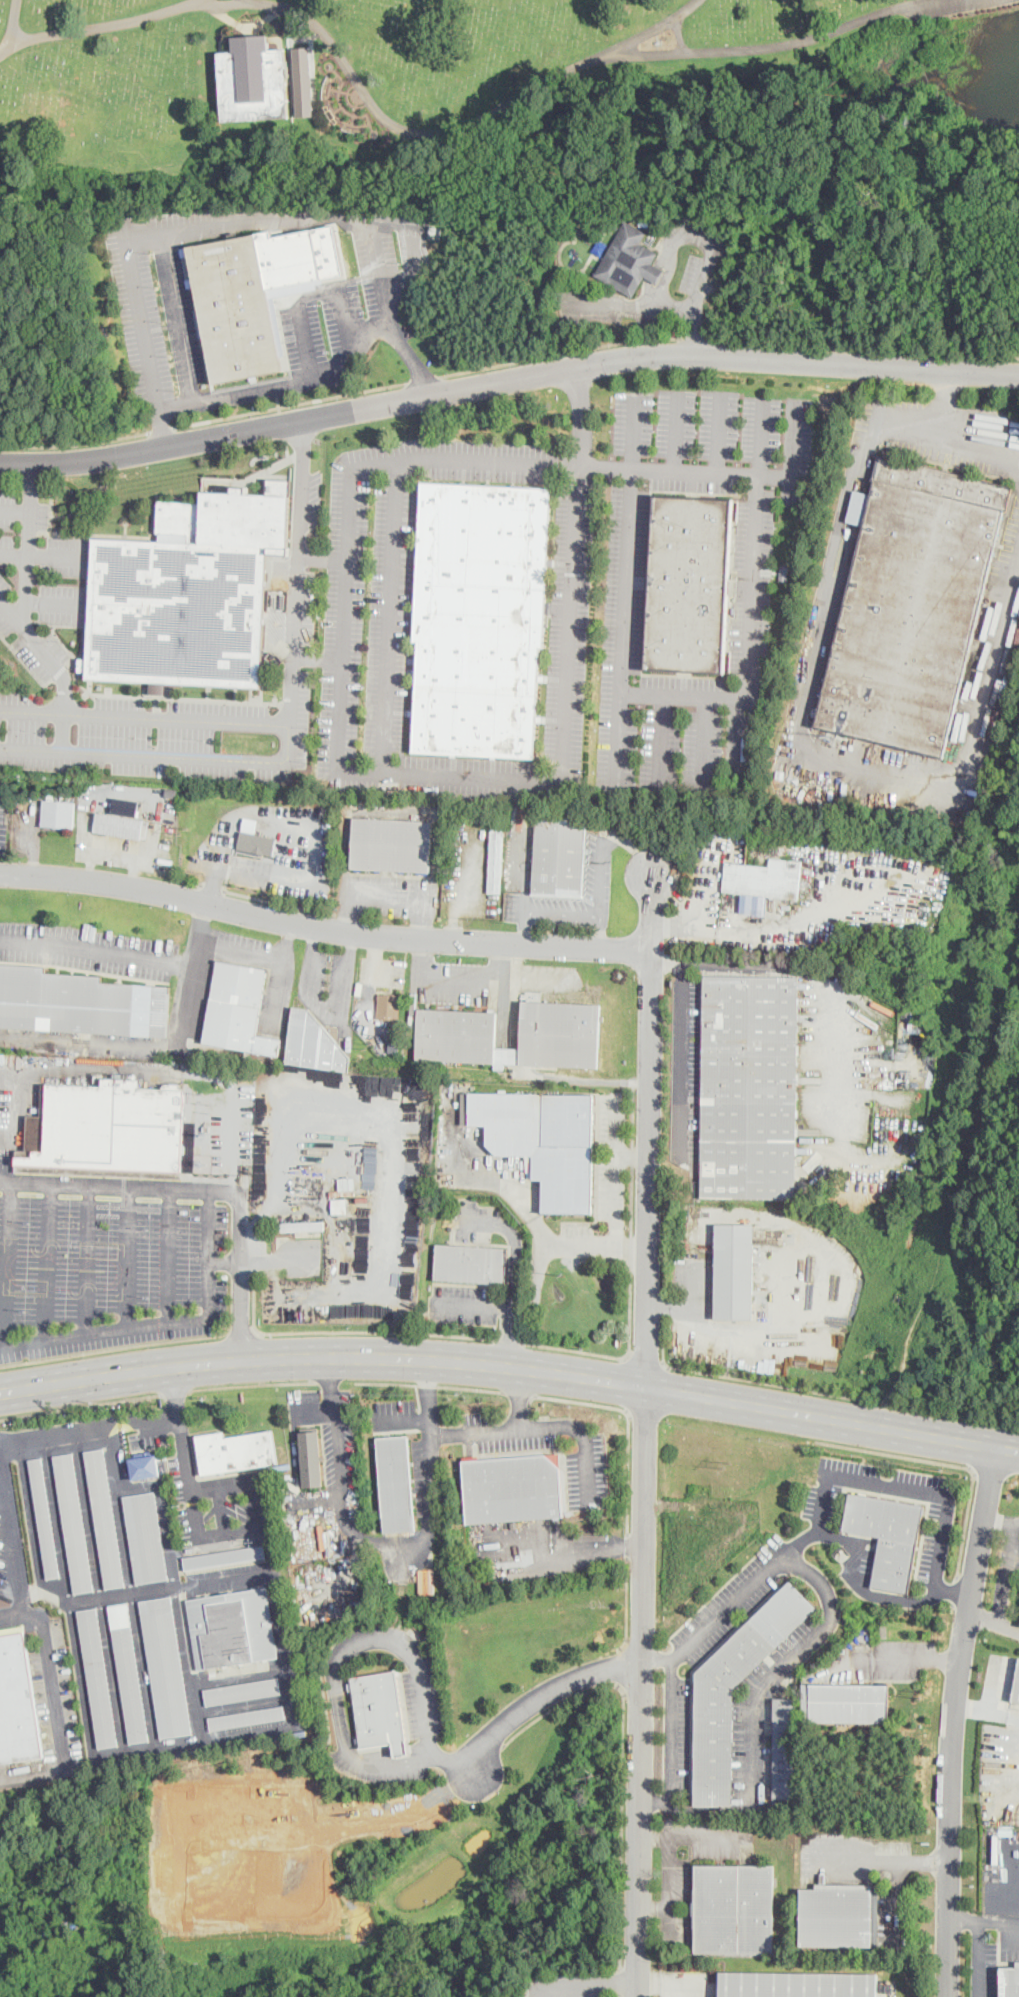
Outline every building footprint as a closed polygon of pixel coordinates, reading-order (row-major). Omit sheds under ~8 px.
[(270,36),(271,50),(285,49),(289,118),(223,122),(218,53),(234,52),(233,38),(270,36)] [(315,114),(296,115),(292,46),(311,45),(315,114)] [(639,217),(633,221),(629,217),(635,213),(639,217)] [(650,225),(650,227),(640,226),(640,219),(650,220),(650,225)] [(664,271),(657,284),(645,276),(633,298),(594,275),(618,233),(625,220),(646,232),(640,243),(657,254),(651,264),(664,271)] [(283,371),(213,384),(188,248),(273,230),(273,236),(337,222),(347,276),(269,290),(283,371)] [(441,228),(430,225),(427,238),(438,240),(441,228)] [(608,244),(601,257),(592,251),(600,239),(608,244)] [(786,305),(779,305),(777,277),(783,276),(786,305)] [(864,526),(847,522),(854,490),(872,495),(875,481),(873,480),(879,455),(1013,488),(1007,513),(1005,512),(969,661),(945,758),(815,727),(864,526)] [(544,647),(540,647),(534,759),(413,752),(419,641),(414,641),(422,482),(552,489),(544,647)] [(262,658),(260,688),(87,679),(87,672),(77,672),(78,659),(88,660),(94,539),(157,542),(159,501),(202,503),(203,492),(290,496),(288,547),(267,547),(264,607),(274,607),(273,615),(264,615),(262,658)] [(724,673),(646,669),(655,497),(732,501),(728,578),(737,579),(736,595),(727,595),(724,673)] [(282,592),(281,592),(281,594),(269,594),(269,609),(283,608),(282,592)] [(151,693),(165,694),(166,682),(152,682),(151,693)] [(293,769),(293,780),(285,779),(285,769),(293,769)] [(785,770),(784,778),(776,777),(777,769),(785,770)] [(177,788),(176,797),(165,796),(166,787),(177,788)] [(14,794),(14,806),(9,805),(5,806),(6,793),(15,794),(14,794)] [(112,812),(138,815),(140,800),(114,797),(112,812)] [(75,804),(73,828),(42,826),(44,801),(75,804)] [(141,808),(140,817),(139,820),(144,820),(141,840),(95,832),(98,813),(112,815),(113,807),(130,809),(130,807),(141,808)] [(587,830),(583,896),(533,894),(533,892),(537,817),(587,820),(587,830)] [(430,871),(430,873),(351,869),(354,818),(433,822),(430,871)] [(503,893),(488,893),(491,829),(505,829),(503,893)] [(242,831),(238,848),(275,856),(278,838),(242,831)] [(802,862),(798,900),(724,892),(727,862),(770,867),(771,858),(802,862)] [(281,1040),(278,1056),(204,1043),(217,961),(267,969),(256,1036),(281,1040)] [(167,1038),(0,1028),(0,964),(45,967),(45,973),(102,977),(101,983),(170,987),(167,1038)] [(796,1192),(796,1200),(701,1198),(704,976),(799,978),(796,1192)] [(401,995),(400,1019),(378,1018),(379,994),(401,995)] [(602,1006),(599,1069),(505,1064),(505,1070),(495,1069),(495,1064),(417,1060),(419,1009),(497,1013),(495,1048),(521,1049),(524,1002),(602,1006)] [(351,1058),(349,1072),(287,1063),(294,1007),(310,1010),(351,1058)] [(399,1021),(398,1039),(389,1038),(390,1021),(399,1021)] [(396,1039),(396,1052),(388,1052),(389,1039),(396,1039)] [(138,1080),(137,1089),(186,1090),(182,1177),(16,1171),(17,1157),(34,1158),(34,1151),(45,1152),(47,1085),(103,1087),(103,1079),(138,1080)] [(47,1085),(45,1152),(34,1151),(34,1158),(17,1157),(17,1151),(26,1151),(27,1115),(41,1116),(43,1085),(47,1085)] [(596,1093),(595,1212),(544,1212),(543,1179),(535,1179),(536,1154),(497,1152),(487,1141),(487,1124),(469,1124),(469,1092),(596,1093)] [(347,1212),(332,1213),(332,1198),(347,1197),(347,1212)] [(291,1232),(276,1232),(276,1224),(324,1222),(324,1231),(291,1232)] [(755,1225),(753,1320),(714,1319),(716,1225),(755,1225)] [(508,1248),(506,1284),(435,1280),(437,1244),(508,1248)] [(274,1431),(279,1464),(203,1476),(197,1436),(225,1432),(226,1438),(274,1431)] [(324,1487),(306,1489),(302,1434),(320,1432),(324,1487)] [(401,1531),(384,1533),(377,1438),(397,1437),(408,1436),(415,1530),(401,1531)] [(125,1586),(106,1589),(84,1452),(103,1449),(125,1586)] [(94,1591),(75,1594),(54,1457),(73,1454),(94,1591)] [(561,1517),(468,1524),(463,1462),(560,1454),(565,1517),(561,1517)] [(160,1476),(133,1480),(130,1459),(157,1455),(160,1476)] [(60,1577),(47,1579),(28,1461),(41,1459),(60,1577)] [(168,1579),(136,1584),(123,1497),(155,1492),(168,1579)] [(910,1584),(909,1593),(872,1587),(880,1537),(844,1531),(850,1493),(924,1506),(910,1584)] [(267,1556),(185,1569),(183,1556),(265,1543),(267,1556)] [(419,1593),(419,1568),(434,1568),(435,1592),(419,1593)] [(734,1690),(732,1806),(694,1806),(696,1672),(791,1581),(817,1608),(734,1690)] [(254,1661),(207,1668),(202,1635),(212,1633),(206,1597),(243,1591),(254,1661)] [(192,1734),(161,1739),(140,1601),(171,1596),(192,1734)] [(149,1740),(130,1743),(109,1606),(127,1603),(149,1740)] [(118,1745),(99,1748),(77,1611),(97,1608),(118,1745)] [(44,1757),(0,1764),(0,1636),(25,1632),(27,1648),(44,1757)] [(399,1670),(412,1754),(397,1757),(394,1739),(361,1745),(350,1678),(399,1670)] [(282,1693),(206,1705),(204,1690),(279,1678),(282,1693)] [(890,1685),(889,1723),(802,1721),(803,1683),(890,1685)] [(796,1772),(795,1799),(773,1799),(774,1699),(796,1699),(796,1772)] [(291,1718),(210,1731),(208,1718),(289,1705),(291,1718)] [(773,1954),(694,1953),(695,1865),(774,1866),(773,1954)] [(873,1886),(873,1891),(872,1948),(800,1947),(800,1889),(816,1890),(816,1884),(873,1885),(873,1886)] [(1017,1962),(1018,1962),(1018,1996),(1001,1996),(1001,1967),(1017,1968),(1017,1962)] [(878,1974),(878,1996),(721,1996),(721,1973),(878,1974)]
